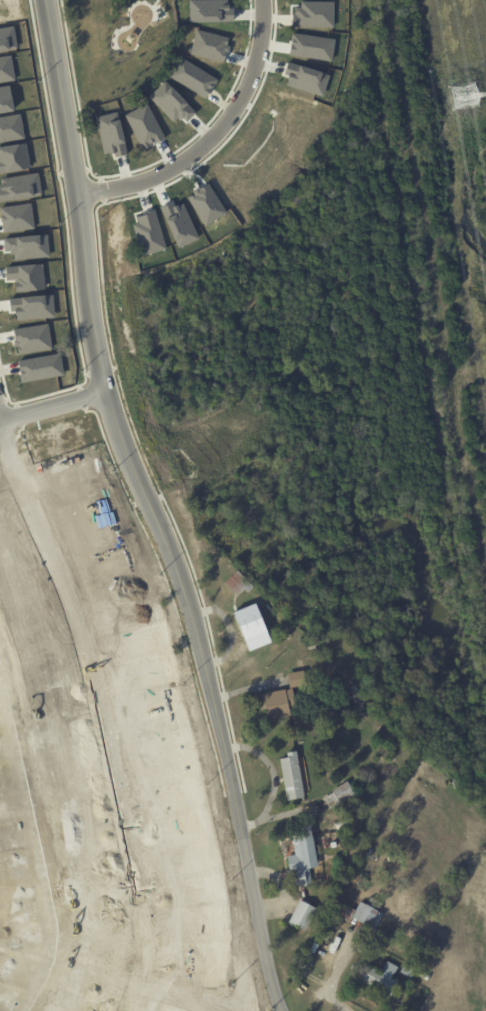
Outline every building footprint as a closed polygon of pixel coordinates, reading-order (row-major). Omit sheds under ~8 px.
[(191,22),(191,0),(222,0),(222,5),(232,4),(232,10),(235,10),(235,21),(191,22)] [(295,6),(301,6),(301,1),(335,1),(335,26),(295,26),(295,6)] [(18,48),(0,51),(0,27),(14,25),(18,48)] [(197,29),(232,37),(226,62),(192,54),(197,29)] [(295,32),(337,39),(334,61),(291,55),(295,32)] [(15,81),(0,83),(0,57),(11,55),(15,81)] [(182,57),(219,80),(208,98),(170,76),(182,57)] [(289,61),(331,74),(325,96),(288,85),(291,76),(285,74),(289,61)] [(16,111),(0,114),(0,88),(12,86),(16,111)] [(150,96),(161,87),(166,93),(175,86),(198,112),(188,121),(183,116),(174,123),(150,96)] [(126,115),(149,103),(166,138),(143,150),(126,115)] [(97,117),(120,111),(127,142),(124,143),(126,154),(116,157),(115,152),(106,154),(97,117)] [(25,139),(0,143),(0,117),(21,113),(25,139)] [(32,168),(0,173),(0,146),(28,142),(32,168)] [(43,195),(0,201),(0,188),(2,188),(1,178),(39,172),(43,195)] [(188,197),(210,184),(228,214),(206,227),(188,197)] [(163,207),(173,203),(174,206),(185,202),(201,238),(181,247),(163,207)] [(0,207),(32,203),(35,229),(4,233),(0,207)] [(137,215),(156,209),(167,250),(143,256),(134,224),(139,223),(137,215)] [(5,238),(48,235),(50,257),(15,260),(14,254),(11,255),(11,251),(6,251),(5,238)] [(7,267),(44,263),(46,289),(17,292),(16,279),(8,280),(7,267)] [(10,299),(54,294),(56,317),(18,321),(17,311),(11,312),(10,299)] [(14,329),(48,324),(52,349),(19,355),(14,329)] [(19,360),(61,353),(65,375),(22,382),(19,360)] [(237,598),(236,598),(223,585),(237,572),(253,589),(247,594),(244,591),(237,598)] [(251,614),(258,612),(264,627),(257,630),(251,614)] [(248,631),(247,627),(252,625),(257,638),(252,640),(248,631)] [(299,671),(297,671),(296,663),(303,662),(305,669),(299,671)] [(288,688),(286,675),(303,672),(306,687),(289,690),(288,688)] [(295,703),(296,709),(288,710),(289,718),(266,722),(261,695),(293,690),(295,703)] [(304,799),(287,802),(280,760),(287,759),(287,754),(297,752),(298,758),(304,757),(311,796),(305,797),(305,799),(304,799)] [(328,810),(322,800),(333,794),(332,792),(347,783),(355,796),(340,806),(339,805),(329,811),(328,810)] [(334,825),(345,820),(348,827),(337,832),(334,825)] [(311,837),(317,870),(309,871),(311,887),(293,890),(291,879),(287,880),(285,873),(288,873),(286,858),(294,857),(290,831),(310,828),(311,837)] [(333,863),(326,859),(332,844),(341,849),(335,863),(333,863)] [(348,864),(353,867),(349,873),(343,870),(347,864),(348,864)] [(367,930),(356,924),(357,922),(351,919),(348,924),(347,927),(343,925),(344,923),(328,914),(335,901),(355,912),(359,903),(366,907),(370,899),(381,905),(377,912),(383,916),(374,932),(369,929),(369,931),(367,930)] [(288,925),(299,902),(317,911),(305,933),(288,925)] [(395,973),(391,981),(397,985),(390,998),(385,996),(383,999),(376,995),(378,992),(357,980),(364,966),(379,974),(381,970),(382,971),(387,963),(398,969),(395,973)] [(420,973),(429,977),(427,983),(417,978),(420,973)]
